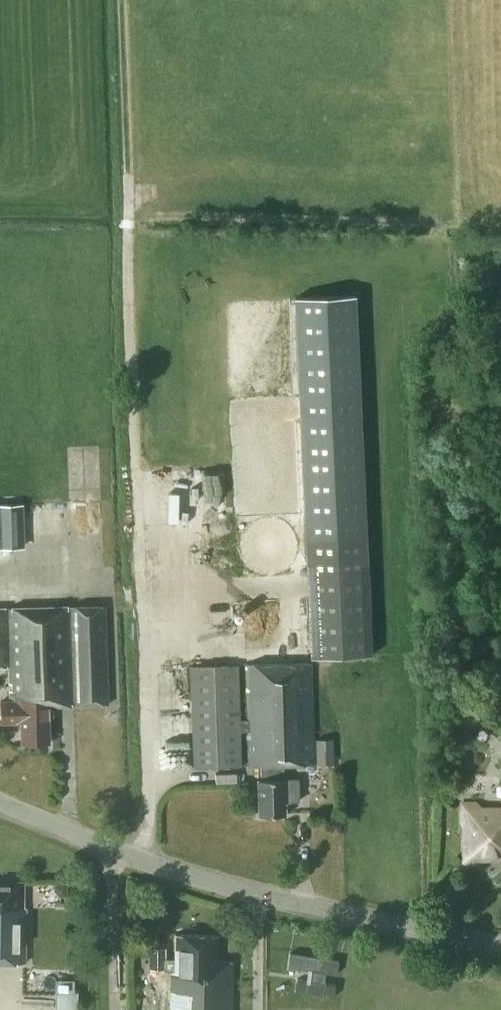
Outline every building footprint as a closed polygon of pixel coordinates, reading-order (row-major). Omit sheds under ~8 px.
[(294,297),(312,657),(372,655),(354,294),(294,297)] [(23,503),(0,504),(0,545),(25,544),(23,503)] [(23,744),(50,744),(50,715),(54,714),(54,706),(75,705),(109,704),(106,606),(0,609),(0,643),(10,643),(12,702),(1,702),(2,724),(22,723),(23,744)] [(298,779),(290,779),(285,779),(284,765),(305,764),(316,765),(313,662),(251,663),(250,666),(247,666),(248,720),(241,720),(239,665),(192,666),(194,768),(242,767),(241,732),(249,732),(250,765),(262,765),(263,780),(258,780),(259,816),(286,816),(286,801),(299,801),(298,779)] [(334,763),(333,738),(316,739),(317,764),(334,763)] [(484,811),(480,804),(465,804),(464,823),(467,824),(467,860),(468,860),(468,862),(477,862),(480,858),(500,858),(500,811),(484,811)] [(27,908),(22,908),(23,884),(0,883),(0,962),(27,963),(27,908)] [(67,896),(67,883),(54,883),(54,891),(59,896),(67,896)] [(217,960),(218,934),(175,934),(175,970),(171,970),(170,1009),(232,1009),(233,960),(217,960)] [(151,969),(166,969),(166,948),(151,948),(151,969)] [(285,950),(283,965),(305,969),(303,981),(296,979),(294,991),(333,997),(335,985),(319,983),(321,971),(330,973),(333,957),(285,950)] [(58,1009),(78,1009),(78,990),(74,990),(75,979),(58,979),(58,1009)]
